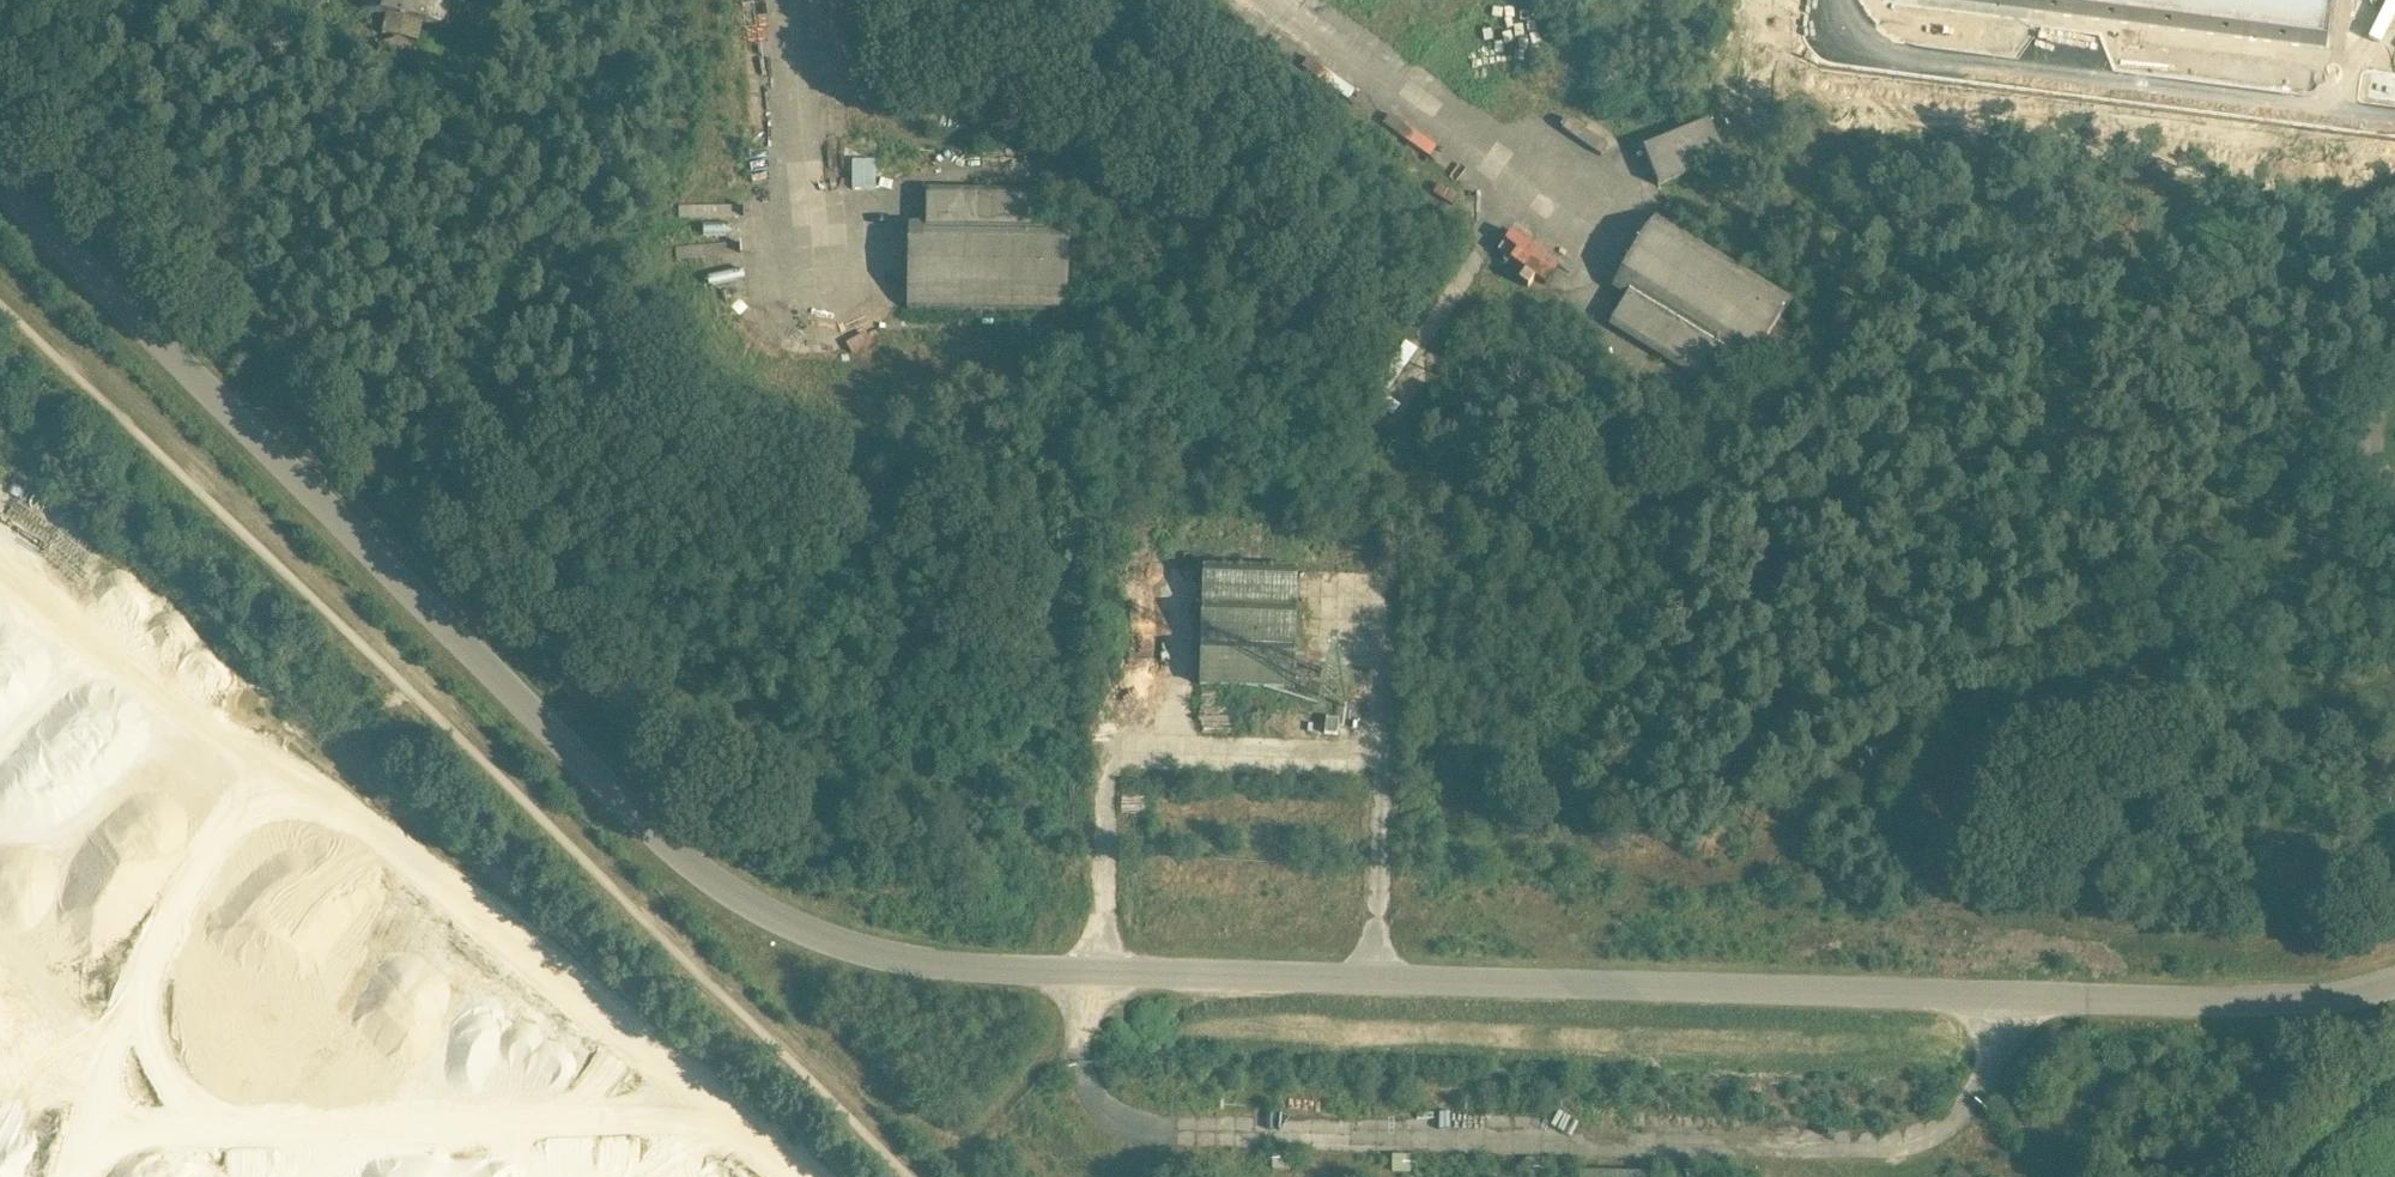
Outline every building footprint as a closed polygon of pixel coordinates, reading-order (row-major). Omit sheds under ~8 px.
[(361,19),(387,25),(383,44),(420,52),(424,33),(451,39),(459,0),(365,0),(361,19)] [(475,5),(478,5),(477,9),(482,10),(483,6),(495,9),(497,0),(476,0),(475,5)] [(2324,47),(2329,0),(1972,0),(2324,47)] [(1709,131),(1642,158),(1658,196),(1725,169),(1709,131)] [(1048,200),(927,199),(927,229),(909,228),(908,321),(1068,323),(1069,295),(1088,296),(1088,258),(1069,258),(1070,230),(1047,230),(1048,200)] [(1794,307),(1657,223),(1609,301),(1624,310),(1608,336),(1710,399),(1726,373),(1745,385),(1760,362),(1776,372),(1796,340),(1780,330),(1794,307)] [(1779,256),(1766,247),(1755,264),(1769,272),(1770,270),(1774,272),(1776,268),(1773,266),(1779,256)] [(1030,339),(1013,338),(1013,358),(1029,358),(1029,356),(1033,356),(1033,351),(1029,351),(1030,339)] [(1298,580),(1204,578),(1200,695),(1294,697),(1298,580)] [(1337,729),(1327,729),(1327,741),(1337,742),(1337,729)]
